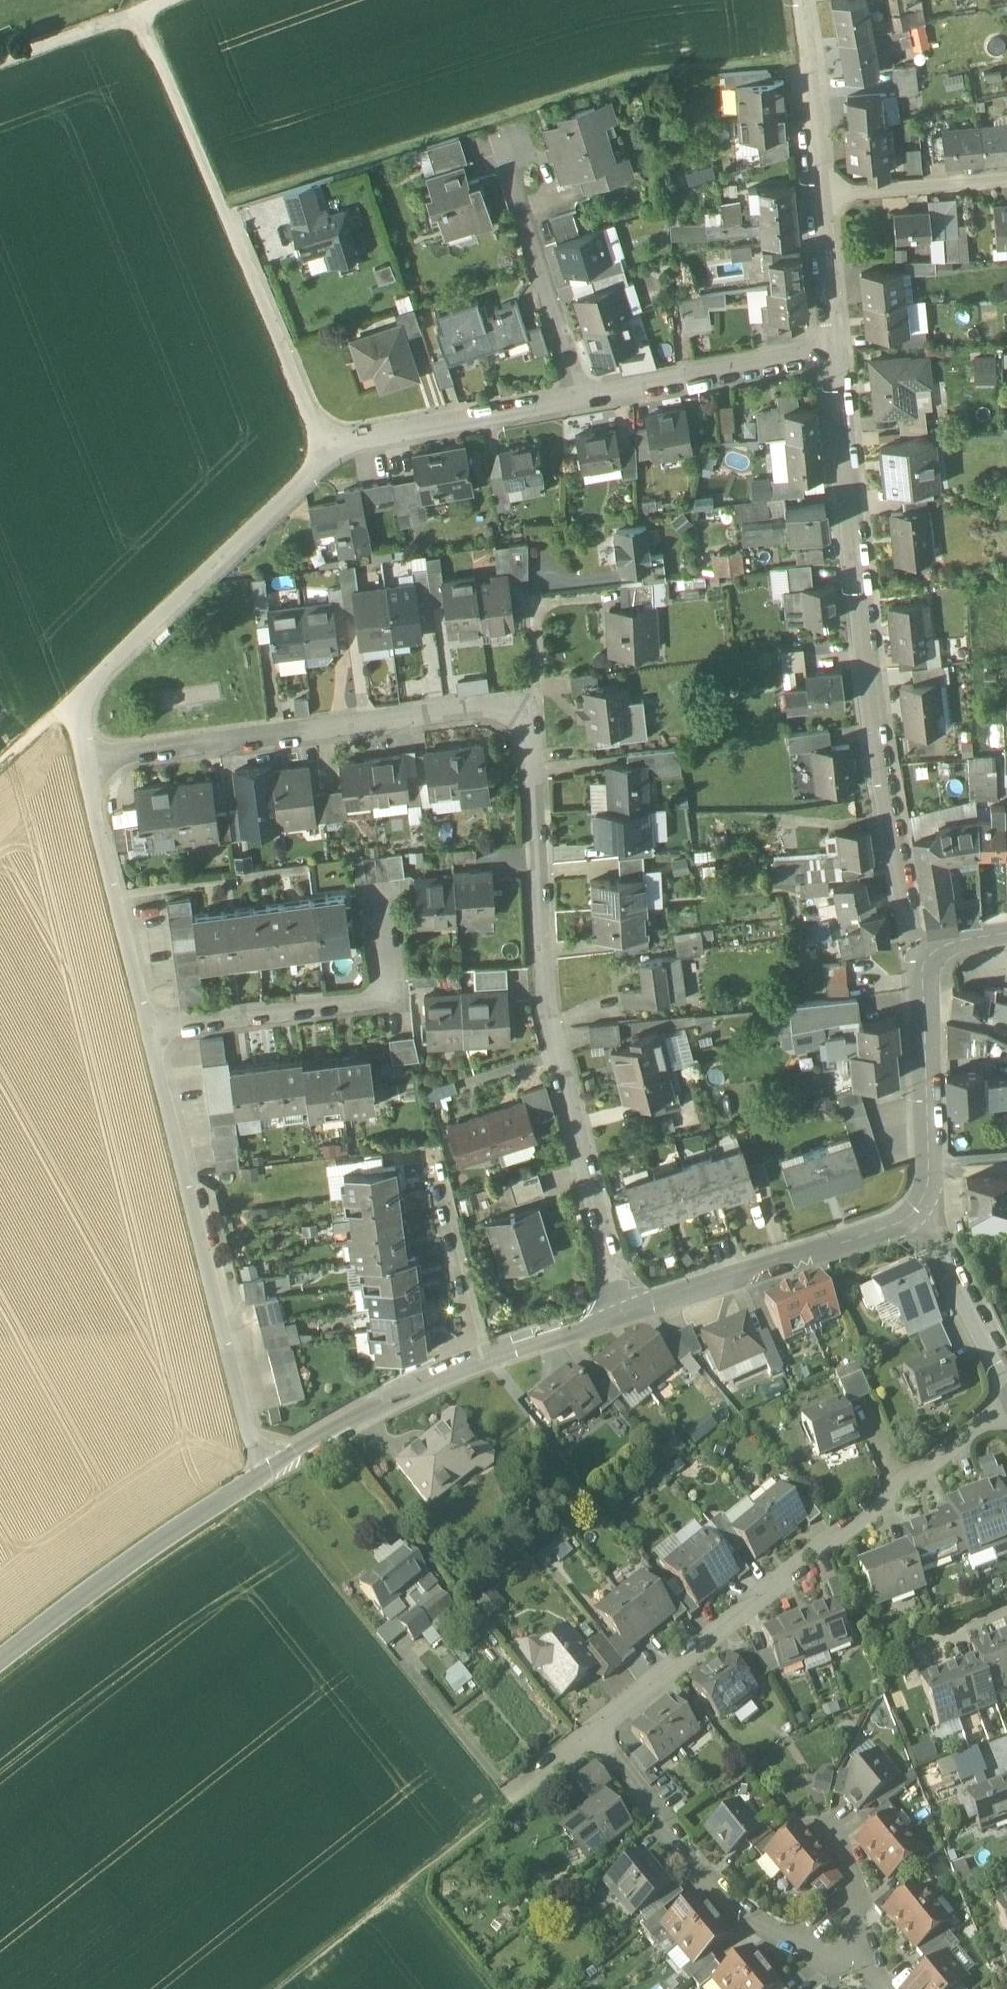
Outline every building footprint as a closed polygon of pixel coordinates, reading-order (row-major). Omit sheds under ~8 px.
[(831,2),(838,38),(872,32),(866,0),(843,0),(831,2)] [(895,28),(908,26),(924,23),(921,1),(921,0),(890,0),(895,28)] [(892,29),(879,31),(881,41),(900,37),(903,48),(907,46),(912,45),(908,26),(892,29)] [(872,32),(838,38),(845,78),(879,72),(872,32)] [(915,65),(893,68),(895,81),(917,79),(915,65)] [(768,71),(734,74),(735,85),(769,83),(768,71)] [(917,79),(895,81),(896,94),(918,92),(917,79)] [(769,83),(735,85),(738,115),(785,112),(783,82),(769,83)] [(880,95),(847,98),(849,127),(883,125),(880,95)] [(607,103),(561,118),(563,124),(546,129),(562,180),(582,174),(625,161),(625,159),(611,163),(603,137),(616,133),(612,121),(613,121),(612,119),(611,119),(607,105),(608,105),(607,103)] [(785,112),(738,115),(740,141),(757,139),(758,153),(781,146),(788,144),(785,112)] [(883,125),(849,127),(850,139),(847,139),(850,164),(868,162),(869,174),(886,173),(886,161),(891,160),(887,124),(883,125)] [(980,128),(983,162),(1006,160),(1006,125),(980,128)] [(980,128),(943,131),(943,133),(945,158),(946,166),(983,162),(980,128)] [(943,133),(931,134),(933,159),(945,158),(943,133)] [(455,138),(426,147),(434,173),(463,164),(455,138)] [(781,146),(758,153),(759,166),(785,157),(781,146)] [(923,146),(908,147),(909,169),(924,169),(923,146)] [(625,161),(582,174),(587,189),(630,176),(625,161)] [(468,182),(463,164),(434,173),(427,175),(430,185),(429,185),(432,194),(426,196),(431,213),(437,212),(443,231),(472,222),(475,231),(493,226),(478,179),(468,182)] [(310,183),(284,191),(291,216),(318,207),(310,183)] [(793,185),(757,189),(757,190),(758,199),(758,207),(794,204),(793,185)] [(757,190),(749,192),(750,199),(758,199),(757,190)] [(758,199),(750,199),(751,209),(758,208),(758,207),(758,199)] [(737,201),(721,203),(722,214),(738,213),(737,201)] [(794,204),(758,207),(758,208),(759,216),(760,225),(796,221),(794,204)] [(993,206),(996,246),(1006,245),(1006,204),(993,206)] [(318,207),(291,216),(295,227),(291,228),(294,239),(293,239),(295,243),(305,240),(308,251),(322,247),(328,265),(357,256),(344,211),(327,216),(325,209),(319,211),(318,207)] [(758,208),(751,209),(751,217),(759,216),(758,208)] [(929,211),(893,214),(895,240),(930,237),(931,237),(929,214),(929,211)] [(579,235),(572,212),(549,219),(557,242),(579,235)] [(738,213),(722,214),(723,225),(739,223),(738,213)] [(942,213),(929,214),(931,237),(944,236),(942,213)] [(796,221),(760,225),(761,233),(762,243),(798,239),(796,221)] [(741,235),(739,223),(723,225),(724,236),(741,235)] [(752,226),(745,227),(739,223),(741,235),(753,234),(752,226)] [(579,235),(557,242),(567,274),(582,269),(620,257),(623,256),(613,225),(579,235)] [(680,235),(677,225),(670,225),(671,240),(702,240),(710,238),(710,235),(680,235)] [(709,225),(677,225),(680,235),(710,235),(709,225)] [(723,225),(709,225),(710,235),(710,238),(724,236),(723,225)] [(760,225),(752,226),(753,234),(761,233),(760,225)] [(957,235),(944,236),(931,237),(930,237),(932,260),(936,260),(969,260),(966,225),(956,225),(957,235)] [(751,245),(732,247),(734,269),(754,267),(751,245)] [(798,245),(780,248),(781,258),(799,255),(798,245)] [(780,248),(762,250),(764,275),(769,275),(768,259),(781,258),(780,248)] [(781,258),(768,259),(769,275),(770,287),(802,283),(799,255),(781,258)] [(620,257),(582,269),(586,282),(591,280),(624,270),(620,257)] [(936,274),(936,260),(932,260),(906,261),(906,271),(906,274),(909,274),(936,274)] [(377,281),(397,276),(393,261),(374,266),(377,281)] [(624,270),(591,280),(595,292),(616,285),(617,287),(628,284),(624,270)] [(906,271),(898,272),(900,301),(904,300),(904,301),(904,302),(912,302),(909,274),(906,274),(906,271)] [(898,272),(881,274),(880,272),(864,273),(865,285),(862,285),(864,305),(904,301),(904,300),(900,301),(898,272)] [(595,292),(574,298),(584,329),(626,316),(625,314),(641,309),(633,282),(628,284),(617,287),(616,285),(595,292)] [(770,287),(767,288),(767,287),(766,287),(768,303),(762,304),(765,329),(791,326),(790,315),(806,313),(803,283),(802,283),(770,287)] [(724,293),(702,295),(704,308),(725,307),(724,293)] [(702,295),(681,299),(683,311),(704,308),(702,295)] [(483,320),(476,300),(452,307),(461,336),(470,334),(476,355),(498,348),(499,350),(504,349),(503,346),(528,338),(526,330),(516,300),(494,308),(496,316),(483,320)] [(904,301),(864,305),(868,336),(901,333),(907,333),(907,331),(904,302),(904,301)] [(461,336),(452,307),(435,313),(440,328),(435,330),(444,357),(447,364),(476,355),(470,334),(461,336)] [(413,308),(394,314),(398,325),(399,325),(403,337),(421,332),(413,308)] [(704,308),(683,311),(687,331),(707,328),(704,308)] [(626,316),(584,329),(594,360),(615,353),(636,347),(626,316)] [(398,325),(351,340),(358,364),(370,359),(380,389),(416,377),(403,337),(399,325),(398,325)] [(540,326),(526,330),(528,338),(533,356),(548,352),(540,326)] [(791,326),(765,329),(766,344),(792,340),(791,326)] [(925,329),(907,331),(907,333),(901,333),(903,346),(927,346),(925,329)] [(636,347),(615,353),(622,375),(658,369),(650,343),(636,347)] [(976,383),(998,383),(999,354),(976,354),(976,383)] [(444,357),(430,361),(439,387),(453,382),(447,364),(444,357)] [(907,358),(871,362),(877,416),(898,414),(912,412),(912,411),(909,386),(929,384),(926,358),(907,360),(907,358)] [(797,395),(777,398),(778,411),(778,412),(783,412),(783,411),(798,409),(797,395)] [(736,427),(735,403),(723,404),(724,428),(736,427)] [(798,409),(783,411),(783,412),(785,436),(818,433),(817,432),(815,408),(798,409)] [(683,410),(647,417),(649,429),(654,456),(654,458),(691,451),(683,410)] [(912,412),(898,414),(900,433),(927,432),(925,410),(912,411),(912,412)] [(778,411),(757,413),(759,439),(785,436),(783,412),(778,412),(778,411)] [(654,456),(649,429),(635,431),(637,459),(654,456)] [(615,430),(575,436),(581,469),(619,463),(621,462),(618,449),(615,430)] [(785,436),(789,477),(789,478),(801,477),(823,475),(818,432),(817,432),(818,433),(785,436)] [(899,433),(879,435),(880,445),(900,443),(899,433)] [(900,443),(880,445),(884,491),(901,489),(932,486),(937,485),(937,484),(932,484),(928,442),(933,441),(933,440),(900,443)] [(446,450),(429,453),(428,452),(412,455),(416,478),(419,500),(436,497),(435,491),(453,488),(454,494),(473,490),(465,444),(446,448),(446,450)] [(536,444),(500,451),(503,472),(506,485),(507,485),(524,482),(527,495),(545,492),(536,444)] [(636,446),(618,449),(621,462),(619,463),(622,477),(637,475),(636,446)] [(503,472),(490,475),(495,500),(509,498),(507,485),(506,485),(503,472)] [(789,477),(750,482),(752,502),(803,495),(801,477),(789,478),(789,477)] [(416,478),(391,482),(395,504),(397,514),(411,511),(409,502),(419,500),(416,478)] [(391,481),(375,484),(380,507),(395,504),(391,482),(391,481)] [(375,484),(360,487),(364,510),(380,507),(375,484)] [(932,486),(901,489),(902,501),(926,499),(933,498),(932,486)] [(346,499),(309,506),(313,528),(343,523),(345,532),(337,534),(340,554),(364,550),(360,533),(367,532),(366,522),(364,510),(360,487),(359,487),(344,490),(346,499)] [(698,507),(715,505),(713,495),(696,497),(698,507)] [(785,498),(768,500),(769,506),(786,504),(785,498)] [(926,499),(902,501),(903,513),(927,511),(926,499)] [(768,500),(692,510),(694,526),(725,520),(770,516),(769,506),(768,500)] [(825,505),(785,509),(786,521),(787,536),(827,531),(825,505)] [(692,510),(675,512),(678,528),(694,526),(692,510)] [(903,513),(891,514),(896,564),(933,560),(927,511),(903,513)] [(786,521),(765,523),(766,538),(787,536),(786,521)] [(765,523),(741,526),(742,540),(766,538),(765,523)] [(642,572),(665,569),(663,556),(650,558),(646,528),(616,532),(618,544),(615,544),(617,560),(619,560),(621,574),(642,572)] [(527,543),(507,545),(511,579),(528,577),(527,543)] [(822,549),(797,552),(798,566),(810,564),(824,563),(822,549)] [(740,552),(712,555),(714,575),(742,572),(740,552)] [(798,566),(786,567),(789,591),(804,589),(813,588),(810,564),(798,566)] [(351,565),(338,566),(341,587),(354,585),(351,565)] [(413,585),(415,602),(431,600),(427,570),(427,569),(411,571),(413,585)] [(441,569),(427,570),(431,600),(443,598),(441,582),(442,582),(441,569)] [(665,569),(642,572),(643,584),(652,583),(666,582),(665,569)] [(264,577),(251,579),(256,618),(268,617),(267,612),(269,612),(264,577)] [(442,582),(441,582),(443,598),(448,633),(481,629),(475,583),(475,577),(442,582)] [(505,579),(475,583),(481,629),(511,625),(505,579)] [(643,584),(627,585),(628,602),(643,601),(653,600),(652,583),(643,584)] [(354,585),(341,587),(344,613),(356,611),(354,593),(355,593),(354,585)] [(413,585),(385,589),(392,641),(420,637),(415,602),(413,585)] [(813,588),(804,589),(807,623),(836,620),(833,586),(813,588)] [(341,587),(328,589),(329,604),(331,604),(332,614),(344,613),(341,587)] [(355,593),(354,593),(356,611),(360,645),(392,641),(385,589),(355,593)] [(789,591),(783,591),(786,625),(807,623),(804,589),(789,591)] [(643,601),(628,602),(628,610),(643,609),(643,601)] [(329,604),(299,608),(305,652),(336,648),(332,614),(331,604),(329,604)] [(926,605),(889,608),(895,657),(926,654),(931,654),(926,605)] [(269,612),(267,612),(268,617),(273,656),(305,652),(299,608),(269,612)] [(628,610),(615,610),(616,631),(610,632),(611,655),(629,654),(628,650),(638,650),(655,649),(653,608),(628,610)] [(803,649),(780,652),(783,672),(806,670),(803,649)] [(926,654),(898,657),(899,669),(912,668),(927,667),(926,654)] [(927,667),(912,668),(914,685),(937,683),(938,684),(944,683),(942,665),(927,667)] [(842,672),(805,676),(806,687),(808,708),(809,709),(845,705),(842,672)] [(597,674),(570,677),(572,694),(583,693),(598,691),(597,674)] [(461,695),(491,690),(489,675),(459,680),(461,695)] [(914,685),(902,686),(907,733),(938,730),(936,713),(941,712),(938,684),(937,683),(914,685)] [(806,687),(785,690),(787,710),(808,708),(806,687)] [(598,691),(583,693),(588,735),(618,731),(630,730),(627,703),(626,688),(598,691)] [(619,742),(648,738),(644,701),(627,703),(630,730),(618,731),(619,742)] [(828,730),(787,735),(789,752),(813,750),(830,748),(828,730)] [(460,751),(426,755),(429,780),(431,793),(462,789),(464,802),(487,799),(480,746),(459,749),(460,751)] [(830,748),(813,750),(817,791),(854,787),(849,746),(830,748)] [(678,748),(660,750),(661,764),(661,765),(662,774),(681,772),(678,748)] [(660,750),(627,754),(628,765),(645,765),(645,766),(661,765),(661,764),(660,750)] [(426,753),(414,755),(416,774),(418,782),(429,780),(426,755),(426,753)] [(402,756),(367,760),(372,801),(406,797),(408,797),(405,775),(402,756)] [(996,784),(995,756),(974,756),(975,784),(996,784)] [(367,760),(339,764),(342,790),(344,805),(345,804),(372,801),(367,760)] [(628,765),(607,767),(610,811),(647,808),(645,766),(645,765),(628,765)] [(271,766),(235,771),(240,810),(243,831),(244,831),(245,831),(245,826),(260,824),(261,829),(278,827),(278,822),(271,772),(271,766)] [(301,769),(271,772),(278,822),(312,818),(313,818),(310,794),(308,777),(303,778),(301,769)] [(416,774),(405,775),(408,797),(406,797),(407,805),(420,803),(418,782),(416,774)] [(212,780),(174,785),(181,840),(204,837),(204,833),(218,832),(216,813),(212,780)] [(997,799),(996,784),(975,784),(976,799),(997,799)] [(174,785),(134,790),(138,822),(139,825),(144,825),(145,838),(147,838),(159,836),(160,842),(164,842),(181,840),(174,785)] [(342,790),(322,792),(326,821),(347,819),(345,804),(344,805),(342,790)] [(322,792),(310,794),(313,818),(312,818),(313,823),(326,821),(322,792)] [(649,824),(647,808),(610,811),(596,812),(598,843),(618,842),(653,841),(652,824),(649,824)] [(240,810),(228,812),(232,840),(245,838),(244,831),(243,831),(240,810)] [(228,812),(216,813),(218,832),(219,835),(217,835),(218,841),(232,840),(228,812)] [(978,819),(949,823),(955,858),(978,855),(978,819)] [(1005,854),(1004,819),(978,819),(978,855),(1005,854)] [(138,822),(124,823),(127,846),(128,847),(147,844),(148,844),(147,838),(145,838),(144,825),(139,825),(138,822)] [(124,823),(114,825),(117,848),(127,846),(124,823)] [(949,823),(938,825),(940,834),(946,867),(957,866),(955,858),(949,823)] [(867,829),(837,834),(840,856),(841,865),(872,861),(867,829)] [(940,834),(912,839),(918,873),(920,881),(947,878),(947,877),(946,867),(940,834)] [(160,842),(159,836),(147,838),(148,844),(147,844),(148,852),(165,850),(164,842),(160,842)] [(618,842),(618,858),(643,855),(654,854),(653,841),(618,842)] [(476,849),(452,850),(452,862),(476,861),(476,849)] [(401,853),(387,855),(387,856),(390,878),(404,877),(401,853)] [(643,855),(618,858),(619,880),(644,878),(643,855)] [(387,856),(375,857),(378,880),(390,878),(387,856)] [(840,856),(803,859),(805,879),(827,878),(842,876),(841,865),(840,856)] [(375,857),(363,859),(366,881),(378,880),(375,857)] [(363,859),(351,860),(354,883),(366,881),(363,859)] [(803,859),(775,861),(776,882),(805,879),(803,859)] [(872,861),(841,865),(842,876),(843,876),(873,873),(872,861)] [(491,872),(453,874),(453,878),(455,918),(494,916),(491,872)] [(453,878),(417,880),(419,924),(456,922),(455,918),(453,878)] [(619,880),(590,881),(592,910),(594,910),(643,907),(647,907),(645,878),(619,880)] [(827,878),(805,879),(805,880),(806,894),(829,892),(827,878)] [(947,878),(920,881),(923,899),(950,896),(947,878)] [(864,880),(832,886),(838,915),(839,916),(858,913),(858,912),(856,902),(868,900),(864,880)] [(950,896),(923,899),(928,932),(957,928),(954,909),(951,895),(950,896)] [(344,896),(312,900),(318,952),(332,950),(331,947),(348,945),(349,948),(350,948),(344,896)] [(190,899),(166,902),(168,914),(192,911),(190,899)] [(318,952),(312,900),(282,904),(288,952),(289,956),(318,952)] [(282,904),(252,908),(259,960),(273,958),(273,954),(288,952),(282,904)] [(981,905),(954,909),(957,928),(982,924),(981,905)] [(643,907),(594,910),(596,938),(623,936),(644,935),(643,907)] [(252,908),(223,912),(229,964),(259,960),(252,908)] [(192,911),(168,914),(170,926),(193,923),(193,916),(192,911)] [(223,912),(193,916),(193,923),(195,935),(196,947),(198,959),(199,968),(229,964),(223,912)] [(819,912),(808,914),(810,924),(821,922),(820,919),(819,912)] [(858,913),(839,916),(838,915),(836,916),(838,926),(852,923),(854,929),(862,927),(860,918),(859,912),(858,912),(858,913)] [(883,912),(860,918),(862,927),(866,947),(889,942),(883,912)] [(836,916),(820,919),(821,922),(810,924),(812,937),(814,937),(839,932),(838,926),(836,916)] [(193,923),(170,926),(171,938),(195,935),(193,923)] [(812,937),(810,924),(800,924),(802,944),(815,943),(814,937),(812,937)] [(854,929),(848,930),(849,937),(852,951),(866,947),(862,927),(854,929)] [(701,930),(674,934),(677,955),(695,952),(694,945),(703,944),(701,930)] [(195,935),(171,938),(173,950),(196,947),(195,935)] [(644,935),(623,936),(624,952),(648,949),(648,935),(644,935)] [(849,937),(838,939),(841,953),(852,951),(849,937)] [(196,947),(173,950),(174,962),(198,959),(196,947)] [(679,957),(662,959),(667,1001),(685,999),(679,957)] [(198,959),(174,962),(176,973),(199,970),(199,968),(198,959)] [(662,959),(640,962),(644,988),(646,1004),(667,1001),(662,959)] [(845,963),(823,965),(825,987),(847,985),(845,963)] [(507,967),(475,969),(476,988),(507,986),(507,967)] [(199,970),(176,973),(177,986),(201,983),(199,970)] [(438,971),(412,972),(413,985),(438,984),(438,971)] [(201,983),(177,986),(180,1009),(204,1006),(201,983)] [(848,986),(828,988),(829,998),(849,996),(848,986)] [(644,988),(622,991),(623,1006),(634,1005),(635,1005),(646,1004),(644,988)] [(983,996),(953,992),(950,1012),(985,1017),(988,1000),(983,1000),(983,996)] [(485,993),(473,993),(473,999),(461,1000),(463,1040),(486,1039),(487,1043),(508,1041),(506,997),(486,999),(485,993)] [(857,997),(789,1004),(791,1030),(834,1022),(840,1021),(859,1018),(857,997)] [(461,1000),(425,1002),(427,1046),(444,1045),(444,1041),(463,1040),(461,1000)] [(996,1003),(994,1017),(1006,1020),(1006,1005),(996,1003)] [(840,1021),(834,1022),(837,1035),(844,1034),(845,1038),(860,1037),(858,1023),(860,1023),(859,1018),(840,1021)] [(860,1023),(858,1023),(860,1037),(861,1050),(893,1046),(897,1046),(894,1019),(860,1023)] [(618,1022),(589,1025),(591,1046),(621,1043),(618,1022)] [(834,1022),(791,1030),(795,1049),(806,1047),(805,1042),(825,1038),(825,1036),(837,1035),(834,1022)] [(988,1034),(950,1024),(947,1025),(947,1059),(989,1055),(988,1034)] [(633,1046),(613,1051),(620,1080),(664,1069),(667,1069),(657,1032),(641,1037),(638,1035),(632,1036),(631,1039),(633,1046)] [(837,1035),(825,1036),(825,1038),(827,1052),(827,1053),(833,1052),(833,1053),(846,1051),(861,1050),(860,1037),(845,1038),(844,1034),(837,1035)] [(998,1038),(988,1034),(989,1055),(999,1054),(998,1038)] [(413,1037),(389,1040),(392,1063),(419,1060),(413,1037)] [(223,1038),(199,1041),(201,1052),(225,1049),(223,1038)] [(998,1038),(999,1054),(999,1060),(1006,1059),(1006,1050),(1006,1043),(998,1038)] [(861,1050),(846,1051),(848,1069),(853,1070),(855,1085),(897,1081),(893,1046),(861,1050)] [(225,1049),(201,1052),(202,1064),(226,1061),(225,1049)] [(833,1052),(827,1053),(827,1052),(823,1053),(824,1067),(834,1066),(833,1053),(833,1052)] [(369,1054),(335,1059),(342,1110),(376,1106),(374,1093),(378,1093),(377,1087),(373,1087),(369,1054)] [(301,1059),(277,1062),(283,1107),(307,1104),(302,1063),(301,1059)] [(335,1059),(302,1063),(307,1104),(308,1115),(342,1110),(335,1059)] [(999,1060),(1000,1071),(1006,1070),(1006,1059),(999,1060)] [(226,1061),(202,1064),(204,1076),(230,1073),(229,1068),(228,1061),(226,1061)] [(277,1062),(253,1065),(259,1110),(283,1107),(277,1062)] [(253,1065),(229,1068),(230,1073),(231,1084),(233,1096),(234,1108),(235,1113),(259,1110),(253,1065)] [(664,1069),(620,1080),(625,1100),(632,1098),(634,1104),(650,1100),(670,1095),(670,1093),(664,1069)] [(986,1082),(986,1072),(946,1075),(948,1107),(987,1104),(1006,1102),(1006,1079),(986,1082)] [(230,1073),(204,1076),(205,1088),(231,1084),(230,1073)] [(449,1082),(427,1089),(430,1101),(453,1093),(449,1082)] [(231,1084),(205,1088),(207,1099),(233,1096),(231,1084)] [(546,1085),(522,1093),(524,1102),(525,1102),(531,1121),(554,1113),(546,1085)] [(859,1088),(837,1095),(841,1107),(862,1100),(859,1088)] [(670,1095),(650,1100),(654,1113),(681,1106),(677,1091),(670,1093),(670,1095)] [(233,1096),(207,1099),(208,1111),(234,1108),(233,1096)] [(862,1100),(841,1107),(844,1119),(866,1112),(862,1100)] [(524,1102),(487,1114),(498,1150),(536,1138),(531,1121),(525,1102),(524,1102)] [(234,1108),(208,1111),(210,1123),(236,1120),(235,1113),(234,1108)] [(866,1112),(844,1119),(848,1130),(870,1123),(866,1112)] [(487,1114),(448,1126),(460,1162),(498,1150),(487,1114)] [(236,1120),(210,1123),(211,1135),(237,1131),(236,1120)] [(870,1123),(848,1130),(851,1139),(851,1142),(873,1134),(870,1123)] [(237,1131),(211,1135),(213,1146),(237,1143),(239,1143),(237,1131)] [(873,1134),(851,1142),(855,1153),(877,1146),(873,1134)] [(851,1139),(782,1161),(794,1199),(823,1190),(824,1193),(835,1190),(834,1187),(863,1177),(862,1176),(859,1164),(855,1153),(851,1142),(851,1139)] [(237,1143),(213,1146),(214,1158),(238,1155),(237,1143)] [(877,1146),(855,1153),(859,1164),(881,1157),(877,1146)] [(741,1151),(712,1160),(724,1196),(753,1187),(741,1151)] [(238,1155),(214,1158),(216,1170),(240,1167),(238,1155)] [(881,1157),(859,1164),(862,1176),(884,1168),(881,1157)] [(712,1160),(684,1169),(695,1206),(724,1196),(712,1160)] [(763,1160),(752,1164),(758,1186),(770,1182),(763,1160)] [(395,1166),(344,1173),(347,1196),(398,1190),(395,1166)] [(684,1169),(655,1178),(667,1214),(695,1206),(684,1169)] [(537,1172),(509,1181),(516,1203),(544,1194),(537,1172)] [(967,1179),(972,1242),(1006,1239),(1006,1176),(967,1179)] [(667,1214),(655,1178),(627,1187),(632,1203),(638,1224),(667,1214)] [(398,1190),(347,1196),(350,1219),(401,1212),(398,1190)] [(632,1203),(617,1207),(624,1228),(638,1224),(632,1203)] [(535,1210),(492,1223),(505,1267),(548,1253),(544,1239),(547,1238),(542,1223),(539,1224),(535,1210)] [(401,1212),(350,1219),(353,1242),(404,1235),(401,1212)] [(404,1235),(353,1242),(356,1264),(363,1263),(407,1257),(404,1235)] [(407,1257),(363,1263),(366,1286),(418,1279),(415,1256),(407,1257)] [(911,1268),(874,1284),(884,1306),(888,1304),(896,1307),(901,1318),(909,1314),(931,1305),(922,1284),(918,1285),(911,1268)] [(820,1275),(765,1300),(785,1343),(840,1320),(820,1275)] [(264,1276),(244,1280),(249,1300),(269,1295),(264,1276)] [(418,1279),(366,1286),(369,1309),(421,1302),(418,1279)] [(874,1284),(864,1289),(862,1295),(867,1308),(874,1311),(884,1306),(874,1284)] [(278,1297),(254,1300),(257,1314),(281,1308),(278,1297)] [(421,1302),(369,1309),(372,1331),(424,1324),(421,1302)] [(931,1305),(909,1314),(919,1337),(941,1327),(931,1305)] [(281,1308),(257,1314),(260,1325),(284,1320),(281,1308)] [(745,1319),(704,1337),(720,1374),(762,1356),(754,1339),(745,1319)] [(284,1320),(260,1325),(263,1337),(287,1331),(284,1320)] [(424,1324),(372,1331),(376,1356),(427,1349),(424,1324)] [(919,1337),(930,1360),(944,1354),(944,1355),(952,1352),(941,1327),(919,1337)] [(691,1330),(673,1338),(688,1356),(690,1358),(701,1353),(691,1330)] [(287,1331),(263,1337),(266,1349),(290,1344),(287,1331)] [(646,1333),(626,1349),(621,1343),(614,1349),(643,1383),(648,1390),(664,1376),(659,1370),(669,1362),(659,1349),(646,1333)] [(767,1333),(754,1339),(762,1356),(771,1375),(783,1370),(767,1333)] [(673,1338),(659,1349),(669,1362),(674,1358),(679,1364),(688,1356),(673,1338)] [(290,1344),(266,1349),(269,1361),(293,1355),(290,1344)] [(643,1383),(614,1349),(594,1365),(604,1377),(595,1385),(613,1407),(622,1399),(623,1400),(643,1383)] [(930,1360),(904,1372),(921,1408),(960,1391),(944,1355),(944,1354),(930,1360)] [(293,1355),(269,1361),(272,1373),(296,1367),(293,1355)] [(857,1365),(835,1374),(840,1385),(862,1375),(857,1365)] [(296,1367),(272,1373),(275,1384),(298,1378),(296,1367)] [(566,1373),(531,1401),(551,1426),(569,1412),(579,1424),(597,1410),(598,1408),(580,1386),(578,1388),(566,1373)] [(862,1375),(840,1385),(850,1407),(872,1397),(862,1375)] [(298,1378),(275,1384),(278,1396),(301,1390),(298,1378)] [(595,1385),(590,1378),(580,1386),(598,1408),(597,1410),(602,1416),(613,1407),(595,1385)] [(301,1390),(278,1396),(281,1408),(305,1403),(301,1390)] [(842,1404),(802,1421),(819,1457),(858,1440),(842,1404)] [(443,1429),(397,1465),(430,1507),(454,1488),(446,1479),(466,1463),(474,1472),(475,1471),(484,1472),(491,1466),(492,1458),(487,1451),(478,1450),(464,1432),(465,1423),(459,1416),(451,1415),(444,1421),(443,1429)] [(697,1445),(721,1428),(712,1415),(688,1432),(697,1445)] [(665,1448),(671,1459),(688,1450),(681,1438),(665,1448)] [(995,1457),(980,1463),(985,1474),(999,1468),(995,1457)] [(1001,1472),(979,1480),(983,1491),(996,1486),(996,1487),(1005,1483),(1001,1472)] [(983,1491),(947,1505),(950,1512),(958,1533),(1006,1514),(996,1487),(996,1486),(983,1491)] [(780,1487),(754,1508),(757,1511),(781,1541),(805,1521),(807,1520),(797,1507),(780,1487)] [(821,1518),(806,1500),(797,1507),(807,1520),(805,1521),(810,1527),(821,1518)] [(781,1541),(757,1511),(732,1531),(732,1532),(746,1549),(756,1561),(781,1541)] [(938,1521),(903,1535),(907,1546),(916,1568),(930,1562),(932,1568),(967,1555),(958,1533),(950,1512),(937,1517),(938,1521)] [(958,1533),(967,1555),(969,1561),(1005,1547),(1006,1546),(1006,1515),(1006,1514),(958,1533)] [(732,1531),(721,1518),(711,1526),(735,1556),(736,1557),(746,1549),(732,1532),(732,1531)] [(726,1563),(705,1537),(686,1553),(717,1592),(735,1577),(736,1577),(726,1563)] [(896,1555),(877,1562),(876,1560),(859,1566),(876,1609),(925,1591),(916,1568),(907,1546),(894,1551),(896,1555)] [(428,1576),(407,1549),(384,1568),(405,1595),(417,1585),(428,1576)] [(717,1592),(686,1553),(665,1569),(685,1594),(696,1608),(717,1592)] [(736,1557),(735,1556),(726,1563),(736,1577),(735,1577),(740,1583),(750,1575),(736,1557)] [(405,1595),(384,1568),(361,1586),(390,1623),(396,1619),(405,1612),(397,1601),(405,1595)] [(428,1576),(417,1585),(426,1596),(437,1587),(428,1576)] [(641,1578),(619,1595),(651,1634),(671,1619),(673,1617),(653,1593),(641,1578)] [(838,1580),(827,1585),(835,1605),(836,1605),(838,1611),(849,1606),(838,1580)] [(676,1602),(663,1585),(653,1593),(673,1617),(671,1619),(676,1625),(687,1616),(676,1602)] [(443,1595),(440,1591),(434,1595),(437,1600),(443,1595)] [(494,1592),(474,1608),(486,1622),(506,1606),(494,1592)] [(696,1608),(685,1594),(676,1602),(687,1616),(690,1620),(700,1612),(696,1608)] [(418,1610),(405,1595),(397,1601),(405,1612),(409,1617),(418,1610)] [(437,1600),(420,1613),(430,1625),(444,1614),(453,1607),(443,1595),(437,1600)] [(619,1595),(597,1613),(617,1638),(629,1652),(631,1651),(651,1634),(619,1595)] [(835,1605),(811,1615),(827,1655),(851,1645),(838,1611),(836,1605),(835,1605)] [(418,1610),(409,1617),(405,1612),(396,1619),(414,1641),(431,1627),(430,1625),(420,1613),(418,1610)] [(444,1614),(430,1625),(431,1627),(436,1634),(450,1623),(444,1614)] [(827,1655),(811,1615),(788,1624),(803,1664),(827,1655)] [(788,1624),(763,1633),(771,1653),(779,1674),(803,1664),(788,1624)] [(567,1632),(547,1648),(531,1650),(534,1673),(542,1672),(562,1697),(596,1670),(597,1670),(583,1652),(567,1632)] [(991,1640),(1006,1681),(1006,1634),(991,1640)] [(602,1637),(583,1652),(597,1670),(596,1670),(605,1681),(624,1666),(608,1645),(602,1637)] [(629,1652),(617,1638),(608,1645),(624,1666),(636,1657),(631,1651),(629,1652)] [(991,1640),(972,1648),(976,1659),(977,1659),(992,1696),(1006,1690),(1006,1681),(991,1640)] [(752,1650),(733,1665),(747,1683),(750,1681),(756,1688),(768,1678),(756,1658),(752,1650)] [(771,1653),(756,1658),(768,1678),(779,1674),(771,1653)] [(976,1659),(958,1666),(977,1714),(997,1707),(992,1696),(977,1659),(976,1659)] [(733,1665),(729,1661),(718,1662),(694,1681),(692,1686),(720,1721),(732,1715),(747,1704),(755,1693),(747,1683),(733,1665)] [(458,1694),(476,1679),(462,1662),(444,1676),(458,1694)] [(958,1666),(940,1673),(959,1721),(977,1714),(958,1666)] [(959,1721),(940,1673),(920,1680),(939,1729),(959,1721)] [(686,1716),(672,1699),(652,1715),(679,1749),(699,1733),(686,1716)] [(695,1709),(686,1716),(699,1733),(708,1726),(695,1709)] [(679,1749),(652,1715),(631,1732),(645,1749),(658,1766),(679,1749)] [(658,1766),(645,1749),(632,1758),(646,1776),(658,1766)] [(917,1753),(918,1761),(938,1758),(937,1749),(917,1753)] [(977,1749),(951,1759),(961,1784),(987,1774),(977,1749)] [(851,1775),(851,1776),(846,1797),(846,1798),(858,1811),(873,1799),(898,1779),(878,1754),(851,1775)] [(594,1766),(575,1781),(590,1800),(609,1785),(594,1766)] [(851,1775),(839,1772),(834,1795),(845,1798),(846,1798),(846,1797),(851,1776),(851,1775)] [(898,1779),(873,1799),(881,1808),(887,1803),(906,1788),(898,1779)] [(966,1796),(981,1833),(1006,1823),(1006,1780),(966,1796)] [(603,1796),(563,1828),(588,1860),(628,1828),(603,1796)] [(881,1808),(869,1818),(876,1827),(890,1817),(891,1817),(896,1813),(887,1803),(881,1808)] [(758,1829),(738,1805),(707,1830),(727,1855),(745,1841),(758,1830),(758,1829)] [(876,1827),(858,1842),(873,1861),(905,1835),(891,1817),(890,1817),(876,1827)] [(758,1830),(745,1841),(752,1851),(754,1849),(771,1835),(763,1825),(758,1829),(758,1830)] [(780,1843),(767,1854),(768,1855),(782,1872),(814,1846),(799,1828),(780,1843)] [(771,1835),(754,1849),(763,1859),(768,1855),(767,1854),(780,1843),(773,1834),(771,1835)] [(905,1835),(873,1861),(888,1880),(907,1865),(920,1854),(919,1853),(905,1835)] [(829,1865),(814,1846),(782,1872),(798,1891),(809,1881),(828,1866),(829,1865)] [(920,1854),(907,1865),(914,1874),(933,1859),(925,1848),(919,1853),(920,1854)] [(641,1855),(630,1864),(627,1864),(620,1869),(619,1873),(621,1875),(608,1884),(622,1901),(620,1903),(632,1918),(668,1888),(656,1874),(655,1875),(649,1867),(650,1866),(641,1855)] [(963,1862),(951,1867),(960,1889),(972,1884),(963,1862)] [(828,1866),(809,1881),(822,1897),(840,1882),(828,1866)] [(900,1901),(886,1913),(887,1914),(901,1931),(933,1905),(918,1887),(900,1901)] [(893,1892),(874,1907),(882,1917),(887,1914),(886,1913),(900,1901),(893,1892)] [(671,1920),(662,1927),(663,1928),(677,1946),(715,1916),(700,1897),(671,1920)] [(997,1906),(1006,1933),(1006,1902),(997,1906)] [(933,1905),(901,1931),(916,1950),(944,1927),(948,1924),(933,1905)] [(671,1920),(663,1911),(642,1928),(651,1938),(663,1928),(662,1927),(671,1920)] [(715,1916),(677,1946),(692,1964),(693,1965),(707,1953),(730,1934),(715,1916)] [(944,1927),(916,1950),(924,1959),(945,1942),(951,1936),(944,1927)] [(945,1942),(924,1959),(917,1964),(925,1974),(946,1956),(947,1957),(953,1952),(945,1942)] [(713,1979),(713,1980),(721,1988),(739,1988),(765,1967),(750,1949),(722,1971),(713,1979)] [(715,1962),(707,1953),(693,1965),(692,1964),(681,1972),(689,1983),(692,1980),(715,1962)] [(906,1988),(956,1988),(966,1981),(947,1957),(946,1956),(925,1974),(906,1988)] [(692,1980),(699,1988),(701,1988),(713,1980),(713,1979),(722,1971),(715,1962),(692,1980)] [(739,1988),(777,1988),(780,1986),(765,1967),(739,1988)]
